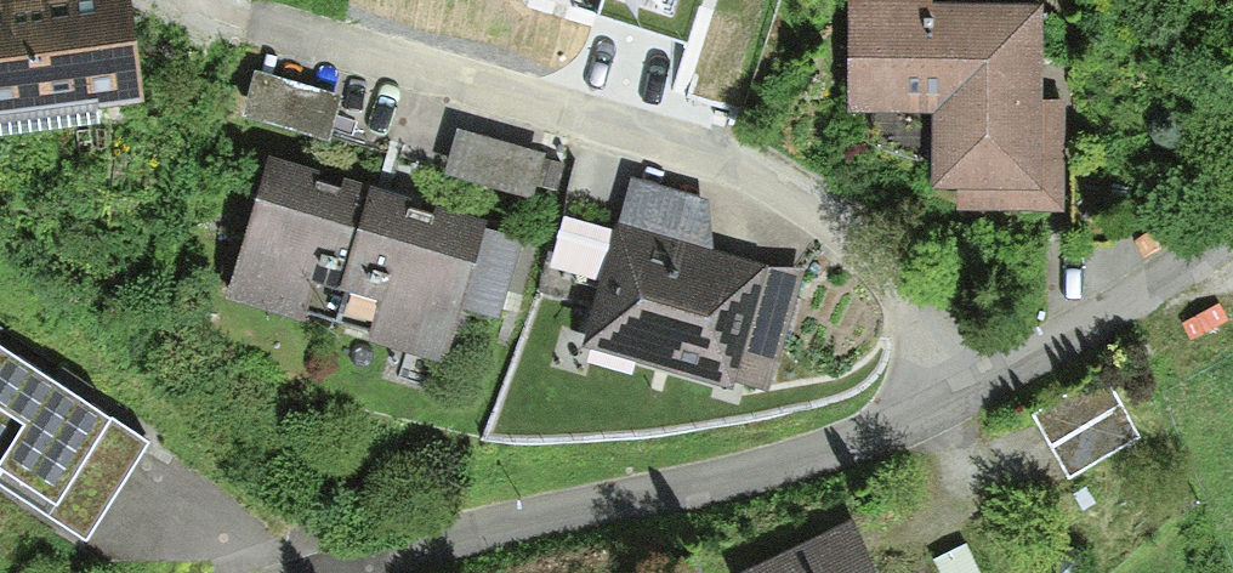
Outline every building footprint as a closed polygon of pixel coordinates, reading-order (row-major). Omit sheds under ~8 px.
[(142,99),(129,0),(0,0),(0,117),(142,99)] [(1043,6),(931,4),(931,0),(850,0),(848,113),(932,111),(931,193),(960,192),(961,209),(1062,209),(1064,101),(1038,102),(1043,6)] [(338,97),(256,73),(244,115),(326,139),(338,97)] [(542,153),(457,132),(447,173),(528,194),(532,182),(552,187),(557,167),(540,162),(542,153)] [(501,317),(521,241),(483,228),(487,218),(273,158),(226,295),(306,323),(311,313),(369,332),(366,340),(443,362),(462,305),(501,317)] [(734,381),(768,391),(806,269),(767,267),(713,251),(705,201),(628,178),(585,347),(730,391),(734,381)] [(143,440),(2,351),(0,350),(0,481),(83,534),(143,440)] [(1019,407),(1059,490),(1134,454),(1094,371),(1019,407)] [(851,520),(741,572),(877,572),(851,520)]
